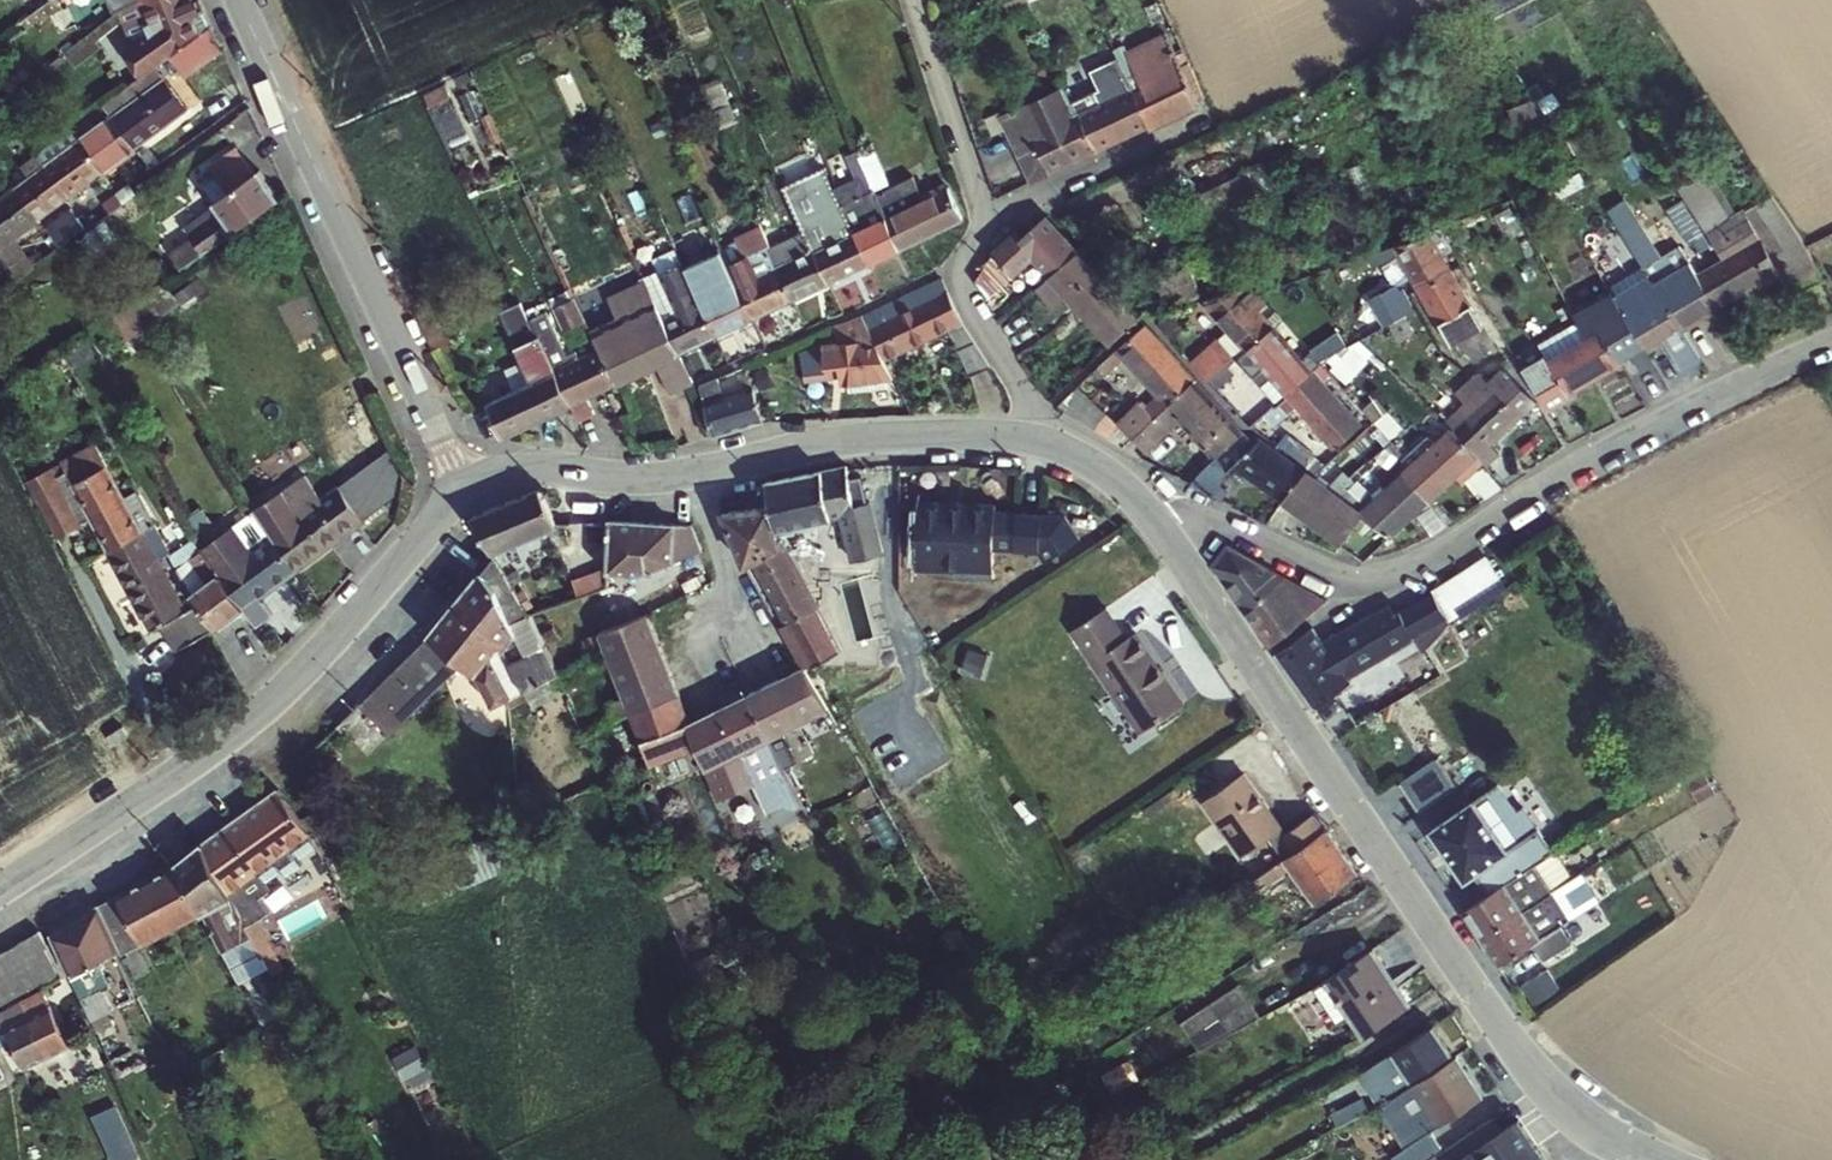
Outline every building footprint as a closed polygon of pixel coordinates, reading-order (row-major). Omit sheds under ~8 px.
[(161,61),(204,31),(207,28),(195,0),(188,0),(179,4),(177,0),(136,0),(157,50),(143,60),(150,69),(153,67),(161,61)] [(204,31),(161,61),(176,83),(218,52),(204,31)] [(1144,83),(1132,89),(1149,127),(1198,104),(1169,42),(1133,58),(1144,83)] [(110,64),(126,86),(146,72),(131,49),(110,64)] [(1125,55),(1118,58),(1120,64),(1122,67),(1129,64),(1125,55)] [(1080,113),(1096,151),(1149,127),(1132,89),(1122,67),(1120,64),(1096,75),(1104,92),(1097,96),(1100,103),(1080,113)] [(108,118),(131,151),(186,111),(153,67),(150,69),(146,72),(126,86),(99,106),(108,118)] [(1017,111),(1028,136),(1019,140),(1036,179),(1096,151),(1080,113),(1068,86),(1017,111)] [(1028,136),(1017,111),(1008,116),(1019,140),(1028,136)] [(108,118),(74,142),(98,175),(131,151),(108,118)] [(98,175),(74,142),(65,130),(32,152),(66,198),(98,175)] [(172,250),(184,265),(273,201),(253,173),(250,175),(232,148),(204,168),(223,194),(179,225),(188,238),(172,250)] [(26,178),(10,189),(34,222),(66,198),(32,152),(31,154),(17,164),(26,178)] [(875,201),(897,252),(961,223),(947,193),(922,203),(912,178),(874,195),(876,200),(875,201)] [(1786,302),(1817,285),(1801,256),(1778,219),(1754,233),(1759,241),(1767,237),(1779,258),(1763,267),(1752,248),(1755,247),(1743,228),(1723,239),(1718,230),(1724,227),(1697,182),(1674,195),(1717,267),(1714,269),(1691,281),(1711,315),(1773,280),(1786,302)] [(125,186),(112,195),(120,204),(131,195),(125,186)] [(866,267),(897,252),(875,201),(876,200),(874,195),(871,188),(843,201),(840,202),(855,234),(852,236),(866,267)] [(10,189),(0,196),(0,247),(12,238),(34,222),(10,189)] [(99,204),(105,214),(120,204),(112,195),(99,204)] [(827,284),(866,267),(852,236),(855,234),(840,202),(837,196),(796,215),(827,284)] [(62,213),(42,227),(55,245),(75,231),(64,216),(62,213)] [(1619,240),(1638,227),(1630,213),(1610,227),(1619,240)] [(791,301),(827,284),(796,215),(763,230),(769,245),(765,247),(774,267),(775,266),(791,301)] [(750,320),(791,301),(775,266),(774,267),(765,247),(769,245),(763,230),(756,216),(738,224),(751,253),(742,257),(752,279),(735,287),(750,320)] [(1049,283),(1077,258),(1044,222),(1019,243),(1014,250),(1008,244),(994,256),(991,254),(977,277),(985,298),(1033,266),(1049,283)] [(1397,260),(1417,294),(1448,275),(1440,259),(1449,254),(1438,234),(1428,238),(1375,258),(1379,267),(1397,260)] [(4,274),(25,259),(26,258),(12,238),(0,247),(0,268),(4,274)] [(1704,253),(1697,241),(1686,247),(1689,252),(1683,256),(1687,262),(1704,253)] [(691,294),(709,338),(750,320),(735,287),(730,275),(718,246),(709,250),(712,256),(706,259),(717,282),(691,294)] [(709,338),(691,294),(672,251),(650,260),(653,269),(646,272),(649,279),(656,275),(673,314),(658,320),(673,355),(709,338)] [(1653,257),(1636,267),(1647,284),(1678,335),(1711,315),(1691,281),(1675,253),(1657,263),(1653,257)] [(1077,258),(1049,283),(1034,294),(1052,313),(1065,301),(1084,321),(1113,296),(1077,258)] [(10,283),(31,268),(25,259),(4,274),(10,283)] [(1201,300),(1190,272),(1153,285),(1168,312),(1201,300)] [(506,275),(486,284),(493,298),(512,288),(506,275)] [(685,384),(673,355),(658,320),(639,275),(620,284),(631,308),(586,328),(595,348),(611,383),(651,365),(664,394),(685,384)] [(1448,275),(1417,294),(1450,350),(1453,349),(1457,355),(1462,352),(1472,368),(1493,355),(1448,275)] [(915,293),(910,295),(916,307),(944,294),(942,281),(915,293)] [(1363,290),(1387,330),(1402,322),(1378,281),(1363,290)] [(128,305),(142,327),(174,305),(159,283),(128,305)] [(1678,375),(1698,364),(1682,343),(1678,335),(1647,284),(1612,305),(1641,356),(1660,345),(1678,375)] [(577,294),(558,302),(568,325),(587,317),(577,294)] [(860,318),(881,363),(936,337),(956,372),(980,361),(945,295),(944,294),(916,307),(910,295),(885,307),(860,318)] [(1113,296),(1084,321),(1109,348),(1137,322),(1113,296)] [(1238,296),(1203,308),(1244,355),(1270,332),(1254,314),(1259,310),(1252,302),(1246,304),(1238,296)] [(1647,366),(1641,356),(1612,305),(1607,297),(1567,320),(1571,326),(1582,346),(1597,338),(1616,370),(1628,364),(1637,379),(1650,372),(1647,366)] [(564,403),(611,383),(595,348),(564,362),(534,299),(520,306),(564,403)] [(448,338),(432,303),(415,311),(431,345),(448,338)] [(496,434),(564,403),(520,306),(498,316),(527,379),(508,387),(491,352),(482,356),(499,392),(481,400),(496,434)] [(838,386),(889,381),(881,363),(860,318),(845,325),(852,341),(820,344),(821,348),(802,350),(805,381),(830,380),(829,374),(836,374),(838,386)] [(1402,322),(1387,330),(1396,346),(1411,337),(1402,322)] [(1582,346),(1571,326),(1532,349),(1540,361),(1518,374),(1543,417),(1574,400),(1571,396),(1616,370),(1597,338),(1582,346)] [(1193,383),(1144,330),(1116,355),(1156,399),(1143,412),(1133,410),(1114,427),(1128,441),(1193,383)] [(1270,332),(1244,355),(1285,400),(1310,377),(1270,332)] [(1199,361),(1215,380),(1233,364),(1216,345),(1199,361)] [(1100,369),(1098,372),(1106,379),(1120,367),(1112,359),(1100,369)] [(1484,387),(1459,409),(1438,427),(1447,437),(1472,462),(1477,468),(1485,476),(1500,462),(1487,449),(1532,407),(1500,373),(1488,384),(1484,387)] [(1310,377),(1285,400),(1330,452),(1356,430),(1310,377)] [(1451,398),(1459,409),(1484,387),(1478,379),(1471,380),(1451,398)] [(705,438),(757,423),(746,388),(712,397),(708,381),(690,387),(694,406),(705,438)] [(1243,437),(1202,392),(1193,383),(1128,441),(1141,455),(1178,423),(1215,462),(1243,437)] [(1256,443),(1252,447),(1243,437),(1215,462),(1189,485),(1199,490),(1212,498),(1221,490),(1214,484),(1233,467),(1279,502),(1300,477),(1256,443)] [(1477,468),(1472,462),(1447,437),(1409,472),(1400,480),(1423,507),(1452,481),(1456,486),(1461,482),(1467,477),(1477,468)] [(87,521),(104,552),(139,534),(150,528),(133,496),(121,502),(93,449),(52,471),(56,480),(51,482),(47,474),(25,485),(53,539),(87,521)] [(1327,481),(1337,492),(1346,483),(1361,468),(1352,458),(1327,481)] [(823,652),(845,648),(786,541),(773,544),(771,528),(837,517),(844,528),(848,557),(884,551),(875,497),(856,500),(850,463),(770,476),(713,507),(714,507),(715,515),(724,533),(726,543),(738,565),(750,563),(751,572),(797,653),(798,662),(806,661),(823,652)] [(1467,477),(1461,482),(1485,507),(1503,494),(1485,476),(1477,468),(1467,477)] [(1356,520),(1329,499),(1306,481),(1300,477),(1279,502),(1338,546),(1353,557),(1372,532),(1356,520)] [(1384,543),(1423,507),(1400,480),(1356,520),(1372,532),(1353,557),(1354,558),(1372,564),(1384,543)] [(1351,490),(1346,483),(1337,492),(1342,498),(1351,490)] [(267,538),(291,571),(338,537),(314,503),(297,515),(278,486),(248,507),(250,509),(267,538)] [(537,486),(465,515),(481,554),(553,525),(537,486)] [(335,488),(314,503),(338,537),(360,521),(335,488)] [(993,500),(907,500),(907,562),(947,562),(947,573),(993,573),(993,500)] [(1077,546),(1076,508),(1009,510),(1011,549),(1077,546)] [(213,578),(237,611),(249,627),(265,615),(253,599),(291,571),(267,538),(250,509),(192,548),(195,554),(213,578)] [(700,563),(700,519),(603,518),(603,562),(700,563)] [(156,567),(168,561),(150,528),(139,534),(156,567)] [(156,567),(139,534),(104,552),(126,592),(160,574),(172,568),(168,561),(156,567)] [(1457,574),(1477,600),(1505,579),(1485,553),(1457,574)] [(173,571),(193,607),(206,633),(237,611),(213,578),(195,554),(173,571)] [(480,672),(497,701),(558,665),(498,566),(417,614),(459,685),(480,672)] [(598,568),(574,575),(579,592),(603,584),(598,568)] [(160,574),(126,592),(148,632),(159,625),(173,651),(206,633),(193,607),(181,613),(160,574)] [(1186,706),(1147,624),(1128,633),(1113,602),(1073,622),(1110,697),(1107,699),(1125,735),(1186,706)] [(1315,621),(1273,647),(1308,703),(1415,637),(1397,607),(1331,647),(1315,621)] [(679,717),(684,715),(651,609),(598,626),(643,766),(690,752),(679,717)] [(1355,705),(1427,648),(1414,632),(1342,688),(1355,705)] [(360,702),(394,734),(448,675),(414,644),(360,702)] [(806,663),(679,717),(695,753),(717,805),(749,791),(753,799),(737,805),(741,815),(763,806),(771,825),(809,809),(780,743),(831,721),(806,663)] [(109,735),(97,741),(103,751),(114,745),(109,735)] [(1400,778),(1417,805),(1457,781),(1440,754),(1400,778)] [(1205,789),(1235,852),(1283,830),(1252,766),(1205,789)] [(1467,796),(1423,824),(1425,831),(1456,879),(1477,873),(1487,889),(1460,906),(1496,962),(1509,957),(1536,940),(1545,954),(1576,944),(1563,903),(1584,889),(1545,827),(1550,844),(1508,778),(1495,782),(1477,793),(1467,796)] [(285,790),(106,889),(138,946),(205,908),(245,981),(284,959),(272,936),(258,944),(225,886),(311,838),(285,790)] [(1291,871),(1312,902),(1360,871),(1318,808),(1296,822),(1307,839),(1254,874),(1264,889),(1291,871)] [(325,898),(307,905),(314,922),(332,915),(325,898)] [(60,979),(41,934),(0,951),(0,1004),(60,979)] [(1373,942),(1320,976),(1358,1036),(1411,1001),(1373,942)] [(1198,1047),(1263,1017),(1247,984),(1182,1014),(1198,1047)] [(66,1042),(40,988),(0,1007),(0,1022),(20,1064),(66,1042)] [(1357,1067),(1376,1097),(1453,1049),(1434,1020),(1357,1067)] [(419,1046),(400,1056),(413,1081),(432,1071),(419,1046)] [(1445,1145),(1434,1127),(1485,1094),(1459,1053),(1375,1106),(1409,1159),(1420,1159),(1445,1145)] [(113,1159),(115,1159),(142,1150),(122,1099),(94,1109),(113,1159)] [(1516,1115),(1449,1159),(1546,1159),(1516,1115)]
